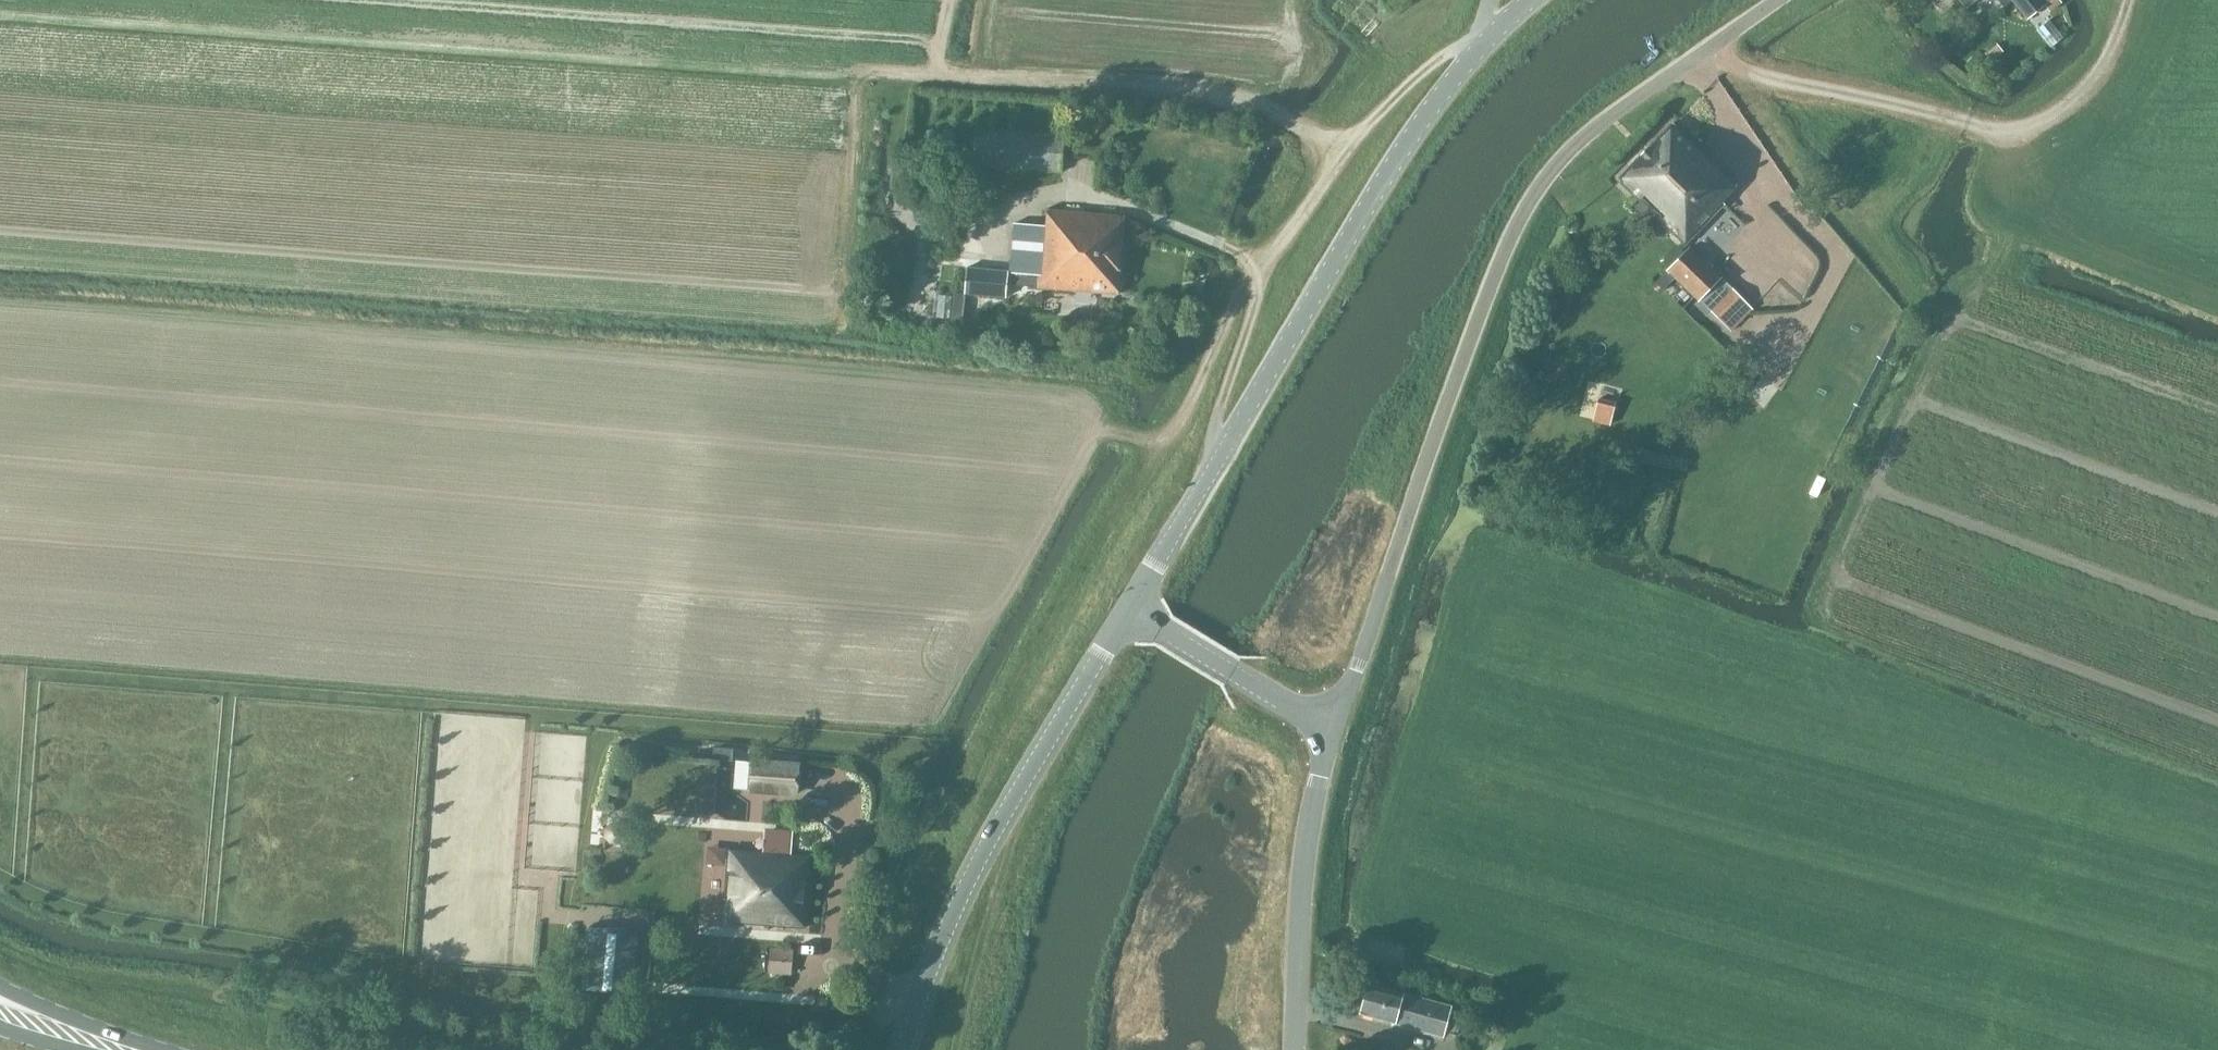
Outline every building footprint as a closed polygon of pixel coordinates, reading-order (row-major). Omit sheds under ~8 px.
[(2013,0),(2028,19),(2046,5),(2046,4),(2043,0),(2012,0),(2013,0)] [(2046,4),(2046,5),(2052,11),(2063,2),(2062,0),(2050,0),(2046,4)] [(1997,43),(1985,53),(1991,61),(2004,51),(1997,43)] [(1737,188),(1672,126),(1619,181),(1686,246),(1725,205),(1723,203),(1737,188)] [(975,165),(1062,172),(1065,137),(978,130),(975,165)] [(1047,225),(1013,222),(1009,271),(969,268),(966,294),(1018,299),(1019,286),(1118,294),(1125,217),(1048,210),(1047,225)] [(1708,310),(1730,287),(1688,247),(1667,269),(1708,310)] [(1783,257),(1775,260),(1778,267),(1786,264),(1783,257)] [(1730,287),(1708,310),(1731,332),(1753,309),(1730,287)] [(968,295),(955,293),(952,321),(965,322),(968,295)] [(1773,311),(1764,321),(1772,328),(1781,318),(1773,311)] [(1600,398),(1594,421),(1611,425),(1617,402),(1600,398)] [(714,747),(713,759),(733,761),(734,749),(714,747)] [(799,767),(799,764),(755,761),(754,793),(796,795),(796,792),(795,791),(796,781),(797,781),(798,778),(796,778),(797,767),(799,767)] [(605,829),(604,837),(610,843),(618,844),(624,838),(625,830),(619,824),(611,823),(605,829)] [(767,831),(766,853),(793,855),(795,833),(767,831)] [(730,851),(727,900),(731,901),(730,923),(806,928),(811,856),(793,855),(766,853),(734,851),(730,851)] [(583,975),(634,980),(638,932),(587,928),(583,975)] [(771,949),(769,972),(791,974),(793,951),(771,949)] [(1404,998),(1371,989),(1364,1016),(1396,1025),(1395,1027),(1444,1039),(1446,1032),(1452,1009),(1404,996),(1404,998)] [(1452,1009),(1446,1032),(1457,1035),(1463,1011),(1452,1009)]
